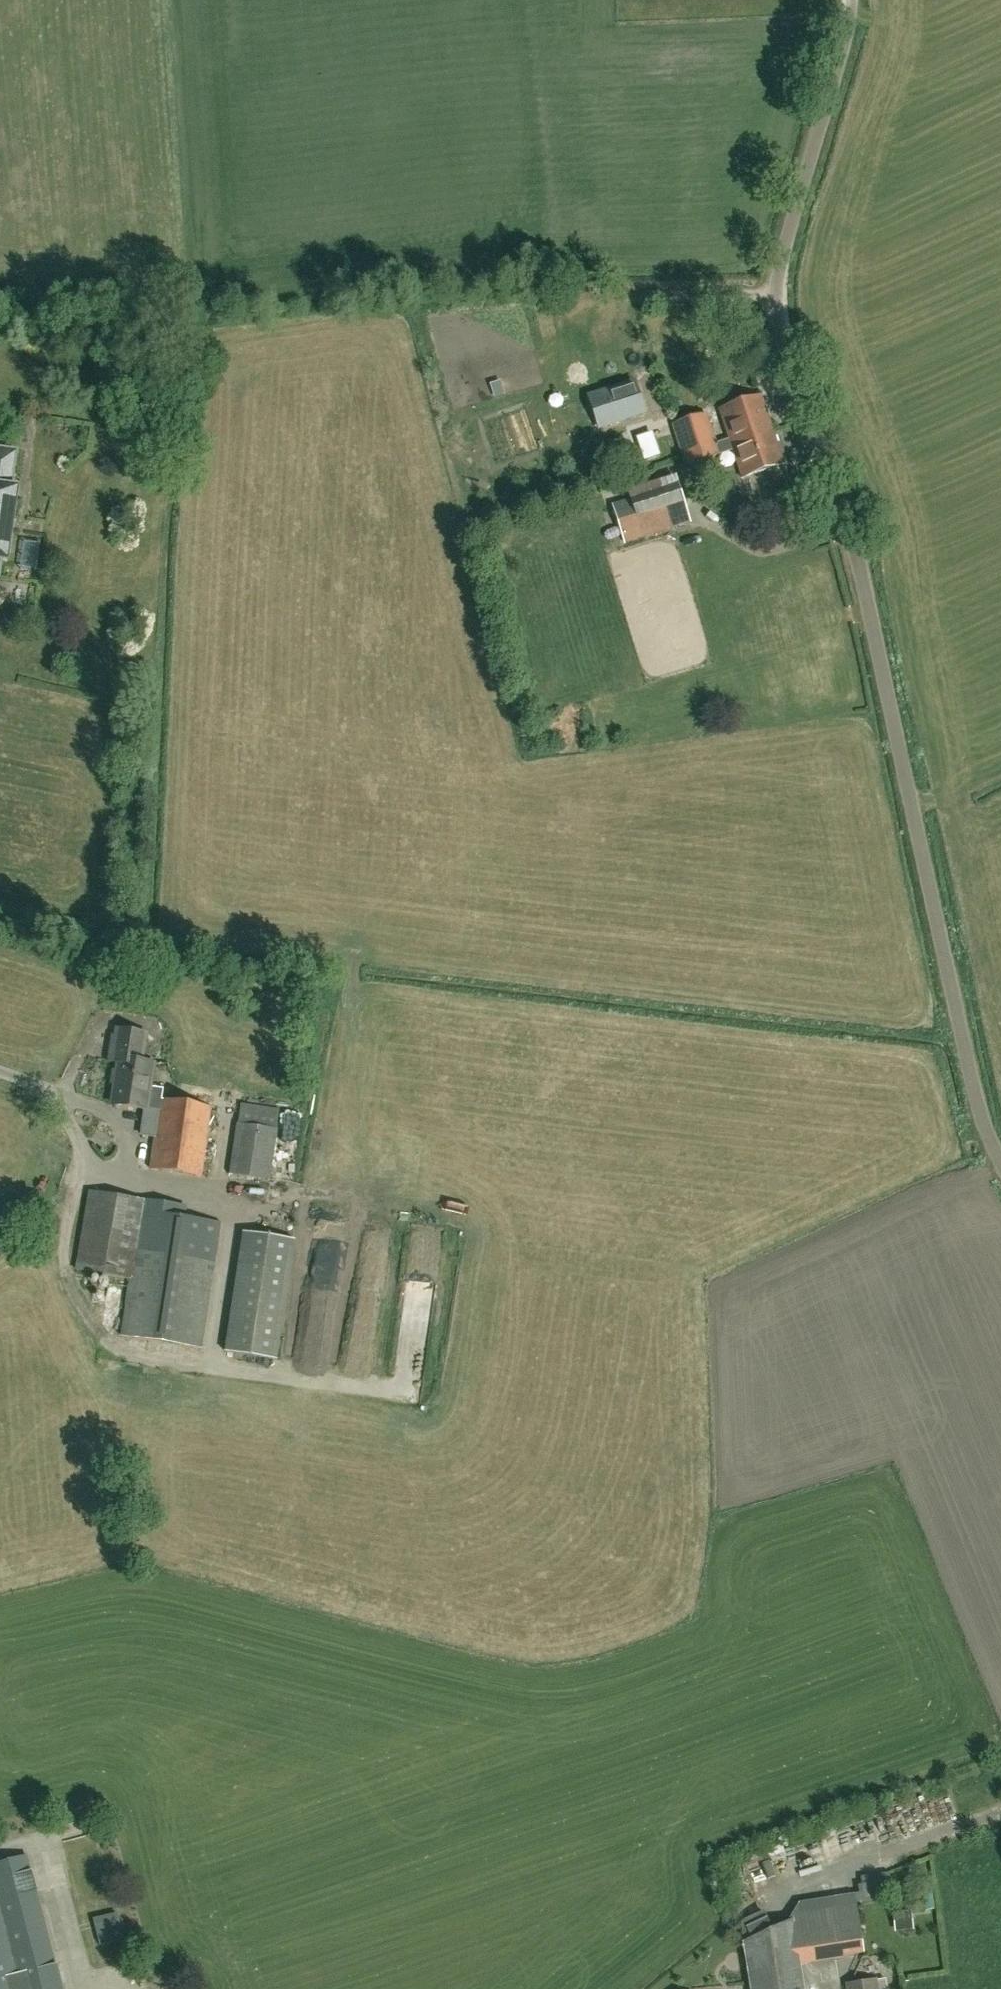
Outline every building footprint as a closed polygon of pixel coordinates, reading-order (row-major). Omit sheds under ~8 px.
[(635,382),(588,398),(598,428),(645,411),(635,382)] [(728,439),(729,443),(771,429),(760,395),(718,409),(728,439)] [(671,424),(674,434),(682,458),(685,465),(718,454),(715,443),(705,413),(671,424)] [(729,443),(728,439),(715,443),(718,454),(732,449),(741,478),(783,464),(771,429),(729,443)] [(0,560),(6,560),(10,534),(13,515),(12,515),(16,489),(10,488),(15,453),(0,450),(0,560)] [(624,544),(690,523),(675,476),(627,492),(630,501),(612,506),(624,544)] [(115,1048),(113,1062),(119,1063),(118,1072),(114,1074),(112,1084),(116,1086),(113,1106),(147,1111),(148,1105),(161,1107),(160,1113),(152,1170),(202,1177),(213,1108),(163,1100),(164,1089),(150,1087),(154,1065),(141,1063),(146,1035),(118,1031),(117,1038),(112,1038),(111,1047),(115,1048)] [(270,1181),(278,1130),(236,1124),(229,1175),(270,1181)] [(201,1349),(221,1225),(185,1219),(187,1208),(89,1192),(77,1271),(131,1280),(122,1336),(201,1349)] [(245,1233),(226,1353),(276,1361),(295,1241),(245,1233)] [(29,1857),(0,1865),(0,1988),(63,1988),(29,1857)] [(790,1921),(743,1944),(751,1988),(801,1988),(797,1960),(842,1953),(834,1899),(799,1905),(790,1921)] [(895,1932),(913,1929),(910,1903),(897,1905),(897,1912),(892,1913),(895,1932)] [(116,1913),(95,1918),(101,1942),(122,1936),(116,1913)] [(875,1981),(846,1985),(847,1988),(877,1988),(875,1981)]
